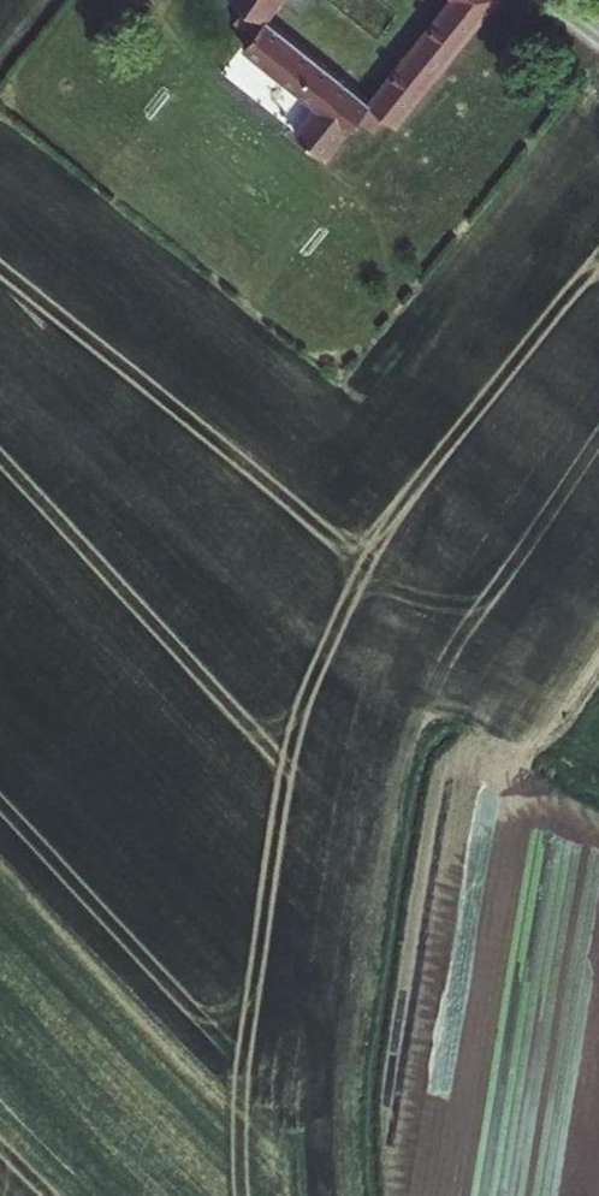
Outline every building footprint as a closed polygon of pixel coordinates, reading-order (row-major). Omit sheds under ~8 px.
[(270,25),(289,0),(239,0),(270,25)] [(498,4),(492,0),(493,0),(451,0),(450,2),(370,105),(270,25),(249,54),(316,109),(292,138),(326,165),(368,111),(397,136),(498,4)]
